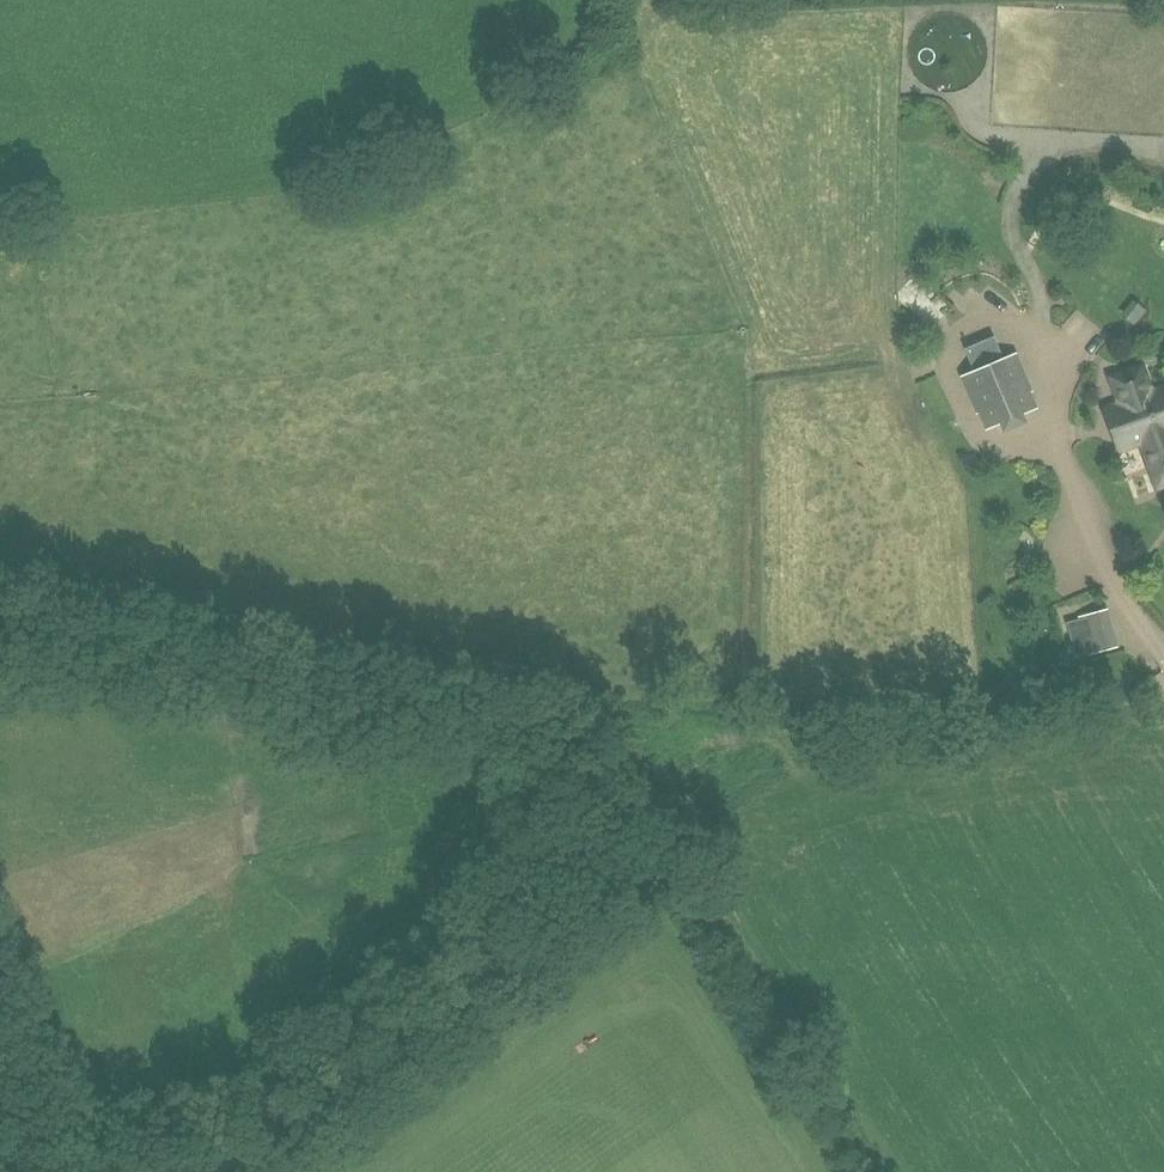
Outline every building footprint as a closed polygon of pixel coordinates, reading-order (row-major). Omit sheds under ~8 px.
[(1133,320),(1143,308),(1131,299),(1122,311),(1133,320)] [(978,411),(981,410),(988,427),(1005,419),(1004,417),(1015,412),(1016,415),(1033,407),(1027,391),(1029,390),(1014,355),(1002,360),(993,338),(965,349),(975,371),(963,376),(978,411)] [(1163,468),(1163,388),(1150,393),(1140,365),(1139,366),(1140,368),(1113,378),(1112,376),(1110,376),(1120,404),(1110,407),(1115,421),(1110,423),(1119,448),(1141,441),(1152,472),(1163,468)] [(1108,628),(1083,635),(1088,654),(1092,653),(1113,648),(1108,628)]
